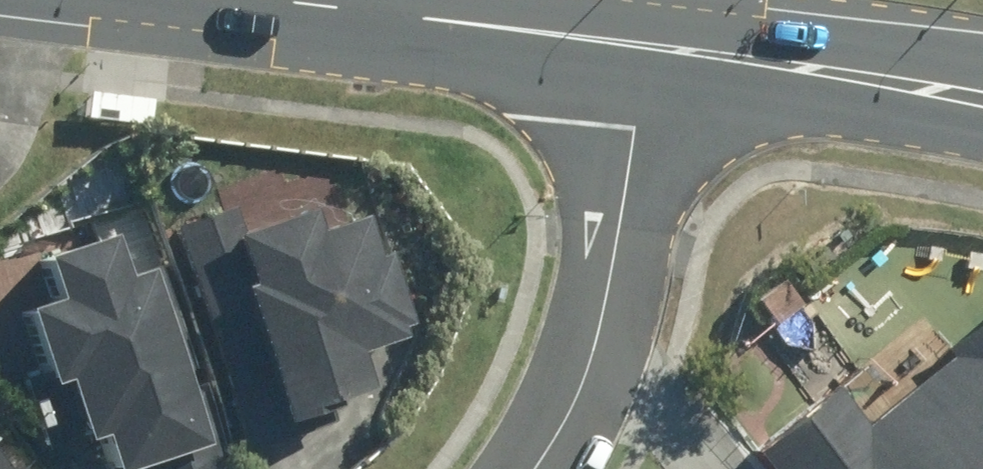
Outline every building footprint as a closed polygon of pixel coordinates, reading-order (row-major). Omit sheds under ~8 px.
[(292,436),(287,422),(364,396),(350,355),(411,335),(371,216),(313,235),(305,212),(240,234),(230,205),(216,210),(171,225),(247,451),(292,436)] [(59,293),(62,302),(27,313),(44,367),(25,373),(48,446),(102,430),(114,468),(116,468),(202,443),(147,265),(117,275),(105,235),(47,253),(59,293)] [(756,446),(774,468),(982,468),(982,317),(948,342),(957,354),(860,429),(828,389),(756,446)]
